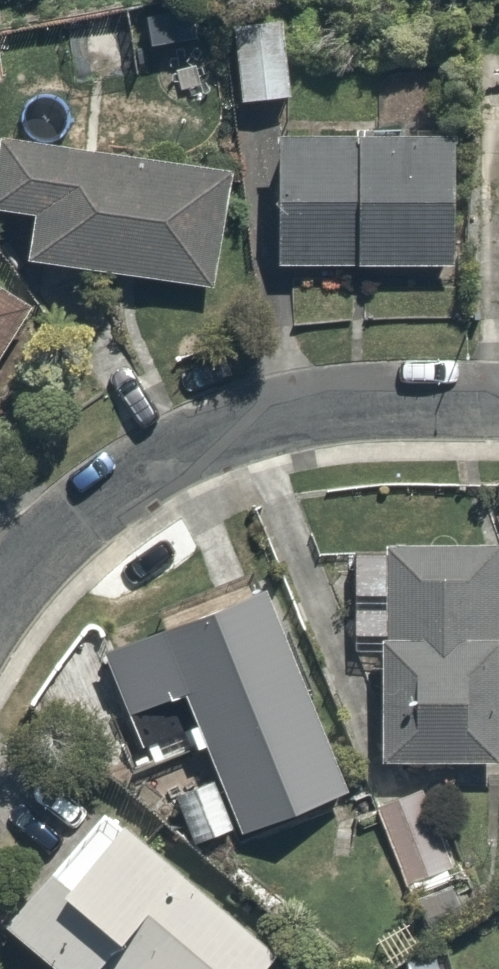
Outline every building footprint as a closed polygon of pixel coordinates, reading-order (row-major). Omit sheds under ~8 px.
[(286,9),(233,18),(248,104),(301,94),(286,9)] [(471,125),(283,121),(280,252),(468,256),(471,125)] [(10,123),(0,183),(0,197),(45,204),(36,252),(220,284),(241,163),(10,123)] [(0,267),(0,360),(41,292),(0,267)] [(366,543),(364,630),(390,630),(387,744),(498,747),(498,547),(366,543)] [(357,797),(273,571),(92,639),(138,762),(193,741),(231,844),(357,797)] [(426,782),(377,800),(428,939),(477,921),(426,782)] [(118,795),(9,926),(60,968),(106,968),(113,961),(123,968),(271,968),(294,941),(118,795)]
